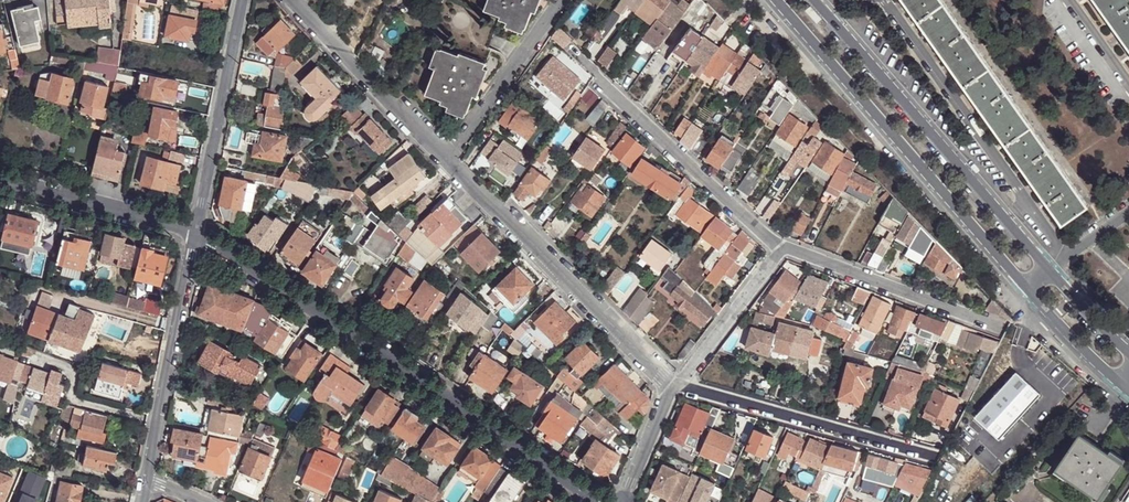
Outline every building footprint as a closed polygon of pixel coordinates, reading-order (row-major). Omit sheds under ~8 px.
[(111,10),(110,0),(55,0),(58,22),(67,22),(68,25),(99,22),(100,25),(112,24),(111,10)] [(483,9),(499,15),(498,18),(506,21),(523,27),(525,28),(531,11),(535,0),(487,0),(483,9)] [(531,11),(535,12),(538,5),(540,0),(535,0),(531,11)] [(613,8),(620,12),(627,4),(636,10),(640,5),(644,0),(619,0),(613,8)] [(668,0),(644,0),(640,5),(636,10),(646,18),(649,13),(656,18),(669,1),(668,0)] [(669,1),(656,18),(672,30),(691,4),(686,0),(680,0),(676,6),(669,1)] [(928,35),(955,16),(943,0),(903,0),(908,7),(928,35)] [(1128,47),(1128,0),(1109,0),(1100,7),(1124,40),(1128,47)] [(127,1),(124,28),(131,29),(135,2),(127,1)] [(203,9),(221,13),(222,5),(211,3),(204,2),(203,9)] [(712,10),(707,4),(699,16),(705,20),(712,10)] [(11,8),(13,17),(24,15),(22,8),(23,8),(23,5),(11,8)] [(24,15),(13,17),(18,35),(38,30),(35,18),(41,17),(38,5),(23,8),(22,8),(24,15)] [(172,5),(170,14),(197,20),(199,11),(172,5)] [(652,23),(656,18),(649,13),(646,18),(652,23)] [(166,35),(173,36),(188,39),(190,30),(194,31),(197,20),(170,14),(166,32),(166,35)] [(275,26),(270,30),(269,31),(268,31),(259,39),(272,52),(280,44),(282,46),(296,33),(278,14),(271,21),(275,26)] [(724,22),(717,15),(710,25),(718,30),(724,22)] [(928,35),(972,96),(998,78),(955,16),(928,35)] [(672,30),(656,18),(652,23),(646,32),(642,38),(649,43),(651,41),(659,46),(661,43),(662,44),(672,30)] [(266,26),(270,30),(275,26),(271,21),(266,26)] [(522,31),(523,27),(506,21),(505,25),(522,31)] [(596,30),(599,27),(595,23),(590,31),(594,34),(596,30)] [(558,26),(551,36),(564,48),(573,39),(558,26)] [(703,36),(690,27),(674,50),(687,59),(703,36)] [(122,37),(130,39),(131,29),(124,28),(122,37)] [(38,30),(18,35),(20,44),(39,39),(38,30)] [(603,35),(596,30),(594,34),(592,37),(599,42),(603,35)] [(172,39),(173,36),(166,35),(166,32),(163,31),(162,37),(165,37),(164,38),(172,39)] [(5,48),(14,46),(12,35),(6,36),(3,37),(5,48)] [(719,46),(703,36),(687,59),(694,64),(691,69),(699,75),(719,46)] [(367,41),(360,55),(367,62),(375,45),(367,41)] [(659,46),(651,41),(649,43),(656,49),(659,46)] [(754,53),(744,43),(741,48),(751,57),(754,53)] [(726,70),(737,54),(722,44),(703,72),(711,77),(713,74),(720,79),(721,77),(726,70)] [(99,46),(96,61),(119,65),(121,49),(99,46)] [(616,52),(608,46),(598,60),(606,66),(616,52)] [(369,63),(374,69),(382,61),(386,51),(377,47),(369,63)] [(445,104),(465,111),(472,94),(476,95),(486,67),(483,66),(485,61),(458,51),(457,53),(440,47),(440,48),(433,67),(434,67),(425,93),(425,94),(440,99),(439,102),(440,103),(441,103),(445,104)] [(429,65),(433,67),(440,48),(435,47),(429,65)] [(15,68),(20,68),(14,48),(8,49),(12,69),(15,68)] [(278,65),(287,67),(291,51),(281,48),(278,56),(280,57),(278,65)] [(687,59),(674,50),(671,55),(680,62),(683,64),(687,59)] [(68,56),(52,53),(50,60),(66,63),(68,56)] [(760,60),(754,53),(751,57),(748,62),(755,66),(760,60)] [(748,62),(737,54),(726,70),(738,77),(748,62)] [(77,57),(68,56),(66,63),(75,65),(77,57)] [(553,56),(536,76),(565,101),(582,81),(575,75),(574,77),(571,74),(573,73),(553,56)] [(85,59),(77,57),(75,65),(73,73),(82,74),(84,69),(85,59)] [(288,67),(288,75),(292,75),(303,64),(297,58),(288,67)] [(96,61),(91,60),(89,70),(106,73),(105,79),(115,80),(118,66),(119,65),(96,61)] [(374,69),(384,79),(392,71),(382,61),(374,69)] [(755,66),(748,62),(738,77),(735,82),(747,90),(761,70),(755,66)] [(318,96),(309,105),(308,106),(307,110),(309,114),(312,117),(316,118),(320,116),(330,106),(327,104),(343,89),(318,64),(303,80),(318,96)] [(772,72),(765,64),(761,70),(767,76),(772,72)] [(278,65),(277,65),(270,91),(267,90),(265,103),(266,103),(264,113),(256,111),(254,122),(284,128),(285,106),(282,105),(284,94),(286,94),(288,75),(288,67),(287,67),(278,65)] [(131,69),(118,66),(115,80),(115,81),(111,94),(124,97),(131,69)] [(738,77),(726,70),(721,77),(732,85),(735,82),(738,77)] [(67,102),(73,78),(48,71),(40,73),(34,93),(67,102)] [(412,75),(406,72),(403,80),(408,83),(412,75)] [(149,82),(151,75),(140,73),(139,81),(142,82),(142,81),(149,82)] [(178,81),(151,75),(149,82),(142,81),(142,82),(140,93),(161,98),(163,93),(175,95),(178,81)] [(798,98),(778,78),(762,103),(775,111),(771,118),(780,124),(792,107),(798,98)] [(972,96),(1013,155),(1039,136),(998,78),(972,96)] [(106,118),(108,108),(102,107),(107,85),(84,79),(82,88),(79,100),(81,101),(79,109),(91,112),(91,114),(106,118)] [(816,117),(798,98),(792,107),(813,122),(816,117)] [(528,139),(541,121),(514,102),(500,122),(508,127),(509,125),(528,139)] [(364,113),(354,103),(342,114),(352,124),(364,113)] [(586,121),(592,126),(605,108),(598,103),(586,121)] [(463,115),(465,111),(445,104),(444,108),(463,115)] [(150,129),(149,133),(165,136),(168,124),(175,125),(178,111),(155,106),(150,129)] [(364,113),(352,124),(350,126),(357,132),(359,129),(382,152),(394,140),(366,111),(364,113)] [(776,133),(795,145),(807,127),(789,115),(776,133)] [(682,137),(691,123),(683,118),(674,132),(682,137)] [(821,126),(814,121),(808,130),(815,136),(821,126)] [(150,129),(135,126),(131,140),(140,142),(143,143),(144,138),(149,133),(150,129)] [(807,131),(809,128),(807,127),(795,145),(793,148),(791,151),(787,148),(781,144),(775,152),(787,160),(807,131)] [(612,137),(617,141),(623,132),(618,129),(612,137)] [(247,142),(257,144),(255,156),(283,161),(288,136),(259,131),(259,133),(249,131),(247,142)] [(291,149),(296,153),(318,135),(303,131),(291,149)] [(621,158),(631,165),(644,147),(627,133),(613,151),(621,158)] [(692,147),(699,135),(694,133),(687,144),(692,147)] [(793,148),(795,145),(776,133),(773,139),(781,144),(787,148),(790,145),(793,148)] [(119,138),(101,134),(100,139),(118,143),(119,138)] [(706,140),(699,135),(692,147),(689,151),(695,157),(706,140)] [(585,136),(571,156),(591,170),(605,150),(585,136)] [(744,138),(740,136),(735,144),(732,147),(720,165),(729,171),(747,145),(744,143),(743,140),(744,138)] [(732,147),(735,144),(722,136),(720,139),(732,147)] [(805,136),(802,141),(808,145),(811,140),(805,136)] [(1039,136),(1013,155),(1032,181),(1037,189),(1062,223),(1089,205),(1064,170),(1059,162),(1039,136)] [(821,142),(813,137),(811,140),(808,145),(802,141),(795,151),(809,160),(821,142)] [(720,165),(732,147),(720,139),(719,138),(705,159),(718,168),(720,165)] [(118,143),(100,139),(92,172),(119,179),(125,152),(117,149),(118,148),(117,147),(118,143)] [(510,175),(525,154),(505,139),(500,146),(490,139),(481,152),(490,159),(490,160),(510,175)] [(844,155),(826,142),(813,160),(832,173),(839,162),(843,157),(844,155)] [(650,143),(648,146),(654,150),(652,152),(658,156),(661,154),(650,143)] [(542,148),(534,159),(540,163),(548,152),(542,148)] [(185,154),(171,150),(171,151),(164,149),(162,156),(183,163),(185,154)] [(853,156),(847,150),(844,155),(852,159),(853,156)] [(805,166),(809,160),(795,151),(790,157),(795,160),(805,166)] [(392,200),(418,181),(427,174),(410,152),(390,167),(398,177),(374,195),(383,207),(392,200)] [(175,184),(176,183),(176,179),(180,164),(148,155),(141,182),(151,185),(152,185),(153,182),(164,185),(165,181),(175,184)] [(790,157),(782,170),(786,173),(795,160),(790,157)] [(857,164),(843,157),(839,162),(841,164),(830,184),(843,191),(843,189),(847,183),(853,172),(857,164)] [(626,171),(631,165),(621,158),(617,164),(626,171)] [(667,176),(658,170),(642,159),(632,174),(668,197),(675,190),(679,184),(678,183),(667,176)] [(827,179),(832,173),(813,160),(809,167),(827,179)] [(285,177),(296,179),(300,173),(287,165),(281,176),(284,176),(285,177)] [(545,187),(549,180),(532,167),(520,184),(529,190),(535,194),(542,185),(545,187)] [(660,167),(658,170),(667,176),(669,173),(660,167)] [(256,178),(258,171),(247,169),(245,179),(249,180),(256,182),(256,178)] [(267,179),(268,174),(258,171),(256,178),(267,181),(267,179)] [(877,186),(853,172),(847,183),(849,185),(846,191),(854,195),(857,189),(872,196),(877,186)] [(227,175),(221,204),(236,207),(243,208),(243,207),(246,197),(249,180),(245,179),(227,175)] [(585,176),(580,183),(584,185),(589,179),(585,176)] [(675,190),(681,194),(690,181),(684,176),(678,183),(679,184),(675,190)] [(309,200),(319,183),(296,179),(285,177),(281,186),(303,196),(309,200)] [(755,184),(746,178),(739,190),(747,196),(755,184)] [(256,182),(249,180),(246,197),(253,199),(256,182)] [(180,184),(176,183),(175,184),(165,181),(164,185),(162,190),(177,194),(180,184)] [(420,184),(418,181),(392,200),(397,206),(416,191),(414,189),(420,184)] [(668,211),(667,213),(675,218),(678,214),(697,228),(708,212),(688,197),(696,187),(690,181),(681,194),(668,211)] [(329,193),(333,186),(322,184),(317,191),(329,193)] [(529,190),(520,184),(513,194),(522,200),(529,190)] [(843,191),(830,184),(827,189),(840,195),(843,191)] [(350,197),(355,191),(333,186),(329,193),(350,197)] [(355,191),(362,198),(367,194),(359,186),(355,191)] [(601,200),(605,203),(609,199),(605,195),(604,197),(588,186),(584,190),(581,187),(573,198),(593,212),(601,200)] [(869,203),(872,196),(857,189),(854,195),(869,203)] [(363,210),(369,204),(362,198),(355,191),(350,197),(350,198),(363,210)] [(893,198),(887,192),(881,198),(889,206),(893,198)] [(278,197),(273,194),(263,208),(267,212),(278,197)] [(420,225),(439,245),(469,217),(450,196),(419,224),(420,225)] [(253,199),(246,197),(243,207),(250,209),(253,199)] [(907,212),(893,198),(889,206),(879,223),(896,234),(907,212)] [(769,218),(779,204),(773,199),(763,213),(769,218)] [(236,207),(221,204),(221,206),(225,218),(233,219),(236,207)] [(250,209),(243,207),(243,208),(236,207),(233,219),(245,222),(249,213),(250,209)] [(392,252),(403,237),(399,233),(387,222),(374,209),(370,214),(379,223),(373,231),(364,244),(387,260),(392,252)] [(357,220),(342,210),(338,215),(354,226),(357,220)] [(5,230),(9,214),(9,213),(5,211),(0,229),(5,230)] [(387,222),(399,233),(413,220),(407,214),(405,216),(399,211),(387,222)] [(697,228),(703,233),(715,217),(708,212),(697,228)] [(801,234),(810,218),(800,212),(791,228),(801,234)] [(268,246),(269,247),(276,236),(279,238),(289,223),(277,215),(274,218),(266,213),(259,223),(257,222),(249,233),(258,240),(268,246)] [(38,221),(9,214),(5,230),(3,238),(1,246),(15,249),(17,241),(32,245),(38,221)] [(928,233),(909,214),(896,240),(907,246),(910,247),(917,251),(924,256),(925,256),(928,250),(932,241),(926,238),(928,233)] [(703,233),(702,235),(717,247),(718,248),(731,230),(715,217),(703,233)] [(302,220),(298,227),(317,240),(321,234),(302,220)] [(365,225),(357,220),(354,226),(346,237),(346,238),(347,240),(354,242),(355,241),(356,239),(365,225)] [(399,233),(403,237),(416,223),(413,220),(399,233)] [(475,223),(455,243),(456,244),(468,234),(474,240),(483,231),(475,223)] [(373,231),(365,225),(356,239),(364,244),(373,231)] [(417,250),(426,258),(439,245),(420,225),(407,240),(417,250)] [(282,250),(301,263),(317,240),(298,227),(282,250)] [(64,230),(62,237),(73,239),(74,235),(74,232),(64,230)] [(703,270),(708,274),(725,252),(738,235),(731,230),(718,248),(717,247),(705,263),(704,266),(706,267),(703,270)] [(742,230),(739,233),(748,240),(750,237),(742,230)] [(474,240),(462,251),(472,261),(475,264),(481,270),(489,262),(501,250),(483,231),(474,240)] [(586,232),(580,239),(585,242),(590,235),(586,232)] [(102,252),(119,256),(122,242),(124,237),(122,237),(107,233),(106,233),(102,252)] [(738,235),(725,252),(734,259),(739,252),(748,240),(739,233),(738,235)] [(456,244),(462,251),(474,240),(468,234),(456,244)] [(62,237),(56,262),(63,264),(81,268),(84,269),(90,240),(87,239),(74,235),(73,239),(62,237)] [(364,244),(356,239),(355,241),(354,242),(389,267),(392,263),(387,260),(364,244)] [(639,255),(660,270),(672,254),(651,239),(639,255)] [(889,246),(891,242),(886,239),(877,254),(883,257),(889,246)] [(410,260),(417,250),(407,240),(399,252),(409,261),(410,260)] [(754,245),(748,240),(739,252),(745,256),(754,245)] [(30,253),(32,245),(17,241),(15,249),(30,253)] [(122,242),(119,256),(117,264),(130,267),(135,245),(122,242)] [(961,268),(936,242),(926,261),(945,272),(956,278),(961,268)] [(330,259),(337,263),(345,253),(331,243),(326,251),(332,255),(330,259)] [(445,252),(439,245),(426,258),(428,260),(433,264),(445,252)] [(316,249),(318,250),(330,259),(332,255),(326,251),(318,246),(316,249)] [(765,251),(759,246),(756,249),(763,255),(765,251)] [(895,249),(889,246),(884,256),(876,269),(885,272),(892,260),(890,259),(895,249)] [(152,250),(142,247),(134,277),(160,283),(166,256),(152,252),(152,250)] [(917,251),(910,247),(905,256),(920,264),(924,256),(917,251)] [(298,267),(301,263),(282,250),(279,253),(298,267)] [(323,284),(337,263),(330,259),(318,250),(304,271),(323,284)] [(422,268),(428,260),(426,258),(417,250),(410,260),(422,268)] [(860,263),(867,266),(874,254),(868,250),(860,263)] [(117,264),(119,256),(102,252),(99,262),(116,265),(117,264)] [(392,263),(397,256),(392,252),(387,260),(392,263)] [(708,274),(706,277),(715,284),(724,272),(729,266),(736,272),(741,265),(734,259),(725,252),(708,274)] [(739,252),(734,259),(741,265),(742,265),(747,258),(745,256),(739,252)] [(876,269),(883,257),(877,254),(875,252),(874,254),(867,266),(876,269)] [(926,261),(925,260),(922,267),(942,278),(945,272),(926,261)] [(79,276),(81,268),(63,264),(61,272),(79,276)] [(445,276),(433,264),(428,271),(441,281),(445,276)] [(398,266),(388,282),(391,285),(384,296),(385,301),(390,304),(394,303),(399,296),(406,300),(413,290),(407,286),(414,276),(398,266)] [(669,266),(662,275),(669,281),(672,278),(673,277),(666,271),(668,268),(675,274),(676,272),(675,271),(669,266)] [(731,277),(736,272),(729,266),(724,272),(731,277)] [(497,285),(515,303),(524,294),(535,284),(517,267),(497,285)] [(613,272),(620,277),(624,272),(617,267),(613,272)] [(774,315),(776,316),(782,307),(775,301),(779,297),(785,302),(787,300),(790,296),(800,283),(800,282),(785,271),(760,304),(763,306),(759,311),(774,315)] [(601,288),(607,295),(620,277),(613,272),(601,288)] [(683,279),(676,272),(675,274),(673,277),(672,278),(680,284),(683,279)] [(816,307),(821,296),(828,283),(809,272),(802,284),(796,296),(815,306),(816,307)] [(425,277),(409,301),(421,310),(419,312),(428,318),(430,315),(437,306),(440,301),(446,292),(425,277)] [(663,288),(671,294),(680,284),(672,278),(669,281),(663,288)] [(459,279),(455,285),(461,290),(464,285),(465,284),(459,279)] [(695,291),(683,279),(680,284),(671,294),(680,301),(686,306),(693,312),(701,303),(692,295),(695,291)] [(243,328),(254,300),(211,282),(202,305),(199,304),(197,310),(196,310),(212,316),(243,328)] [(802,284),(800,283),(790,296),(819,311),(820,310),(815,307),(815,306),(796,296),(802,284)] [(461,290),(455,285),(447,296),(454,301),(456,297),(461,290)] [(511,307),(515,303),(497,285),(495,287),(506,298),(504,300),(511,307)] [(853,299),(865,304),(872,291),(858,286),(853,299)] [(623,311),(629,317),(640,304),(648,294),(639,287),(623,310),(623,311)] [(715,318),(718,313),(712,307),(695,291),(692,295),(701,303),(713,312),(711,315),(715,318)] [(482,325),(489,315),(463,292),(459,299),(450,312),(477,333),(482,325)] [(524,294),(515,303),(511,307),(515,311),(528,299),(527,297),(524,294)] [(127,306),(129,299),(118,296),(116,303),(127,306)] [(815,307),(820,310),(821,310),(827,299),(821,296),(816,307),(815,306),(815,307)] [(874,296),(864,317),(882,325),(891,304),(874,296)] [(775,301),(782,307),(785,302),(779,297),(775,301)] [(145,302),(129,298),(129,299),(127,306),(143,311),(145,302)] [(145,302),(143,311),(159,315),(162,302),(146,298),(145,302)] [(267,304),(254,300),(243,328),(256,333),(263,315),(270,317),(271,315),(273,308),(267,304)] [(776,316),(784,318),(795,302),(787,300),(785,302),(782,307),(776,316)] [(1011,320),(992,300),(985,310),(1011,320)] [(421,310),(409,301),(407,304),(419,312),(421,310)] [(683,310),(686,306),(680,301),(677,304),(683,310)] [(562,334),(565,332),(575,322),(556,302),(536,321),(557,343),(565,336),(562,334)] [(701,303),(693,312),(705,322),(711,315),(713,312),(701,303)] [(712,307),(718,313),(722,309),(716,303),(712,307)] [(69,304),(64,315),(75,319),(79,308),(80,308),(80,307),(69,304)] [(75,319),(64,315),(37,305),(27,331),(80,350),(94,314),(80,308),(79,308),(75,319)] [(900,324),(910,328),(915,313),(898,306),(895,314),(894,315),(902,318),(900,324)] [(210,320),(212,316),(196,310),(197,310),(193,308),(193,313),(210,320)] [(499,315),(492,309),(489,315),(482,325),(490,330),(499,315)] [(772,324),(774,315),(759,311),(757,310),(754,320),(759,321),(772,324)] [(895,314),(891,312),(882,330),(888,332),(894,315),(895,314)] [(827,313),(824,318),(836,324),(838,319),(836,315),(831,313),(827,313)] [(908,331),(938,343),(941,337),(947,325),(944,324),(940,334),(916,325),(920,315),(915,313),(910,328),(908,331)] [(283,323),(271,315),(270,317),(281,324),(283,323)] [(839,336),(843,327),(836,324),(824,318),(818,315),(814,324),(839,336)] [(900,329),(908,331),(910,328),(900,324),(902,318),(894,315),(888,332),(898,336),(900,329)] [(940,334),(944,324),(920,315),(916,325),(940,334)] [(281,324),(270,317),(256,338),(277,350),(290,330),(281,324)] [(882,325),(864,317),(862,322),(879,330),(882,325)] [(957,323),(949,320),(947,325),(941,337),(948,340),(957,323)] [(515,329),(506,321),(502,326),(511,334),(511,333),(515,329)] [(775,332),(773,349),(808,358),(809,354),(818,356),(823,339),(813,337),(815,331),(779,322),(776,329),(774,329),(773,332),(775,332)] [(963,326),(957,323),(948,340),(947,342),(956,345),(962,329),(963,326)] [(520,324),(515,329),(511,333),(515,337),(517,339),(526,330),(520,324)] [(746,346),(757,350),(765,330),(757,327),(753,326),(746,346)] [(978,331),(963,326),(962,329),(977,335),(978,331)] [(848,329),(843,327),(839,336),(843,338),(848,329)] [(853,328),(848,338),(855,342),(860,332),(853,328)] [(977,335),(962,329),(956,345),(977,352),(979,349),(992,353),(997,342),(977,335)] [(277,350),(284,354),(297,334),(290,330),(277,350)] [(765,330),(757,350),(772,354),(773,349),(775,332),(773,332),(770,331),(765,330)] [(517,339),(515,337),(509,344),(520,354),(525,346),(521,343),(517,339)] [(526,337),(521,343),(525,346),(535,354),(539,350),(526,337)] [(231,351),(232,350),(210,339),(198,361),(216,370),(217,368),(235,378),(250,385),(256,374),(257,374),(259,371),(263,365),(244,354),(240,361),(235,357),(236,354),(231,351)] [(302,349),(307,342),(302,339),(297,346),(302,349)] [(685,358),(696,343),(691,339),(676,359),(685,358)] [(566,382),(576,391),(583,382),(578,378),(582,373),(583,373),(599,357),(584,341),(567,357),(576,367),(571,371),(566,366),(558,375),(559,375),(566,382)] [(323,352),(307,342),(302,349),(297,346),(292,354),(294,356),(287,366),(305,378),(323,352)] [(472,364),(477,367),(485,355),(481,351),(472,364)] [(899,351),(897,355),(911,361),(913,355),(899,351)] [(338,365),(342,360),(332,352),(320,369),(327,373),(316,389),(316,393),(317,397),(321,399),(325,399),(328,397),(333,391),(352,404),(366,384),(349,372),(338,365)] [(11,377),(28,383),(26,387),(43,392),(41,401),(56,406),(64,384),(59,382),(62,372),(51,368),(50,372),(2,356),(2,355),(0,354),(0,378),(9,381),(11,377)] [(494,392),(509,370),(486,354),(485,355),(477,367),(471,376),(494,392)] [(916,370),(923,372),(926,366),(911,361),(897,355),(893,362),(894,362),(900,364),(916,370)] [(544,363),(540,359),(529,375),(544,385),(532,404),(537,407),(549,390),(555,381),(540,368),(544,363)] [(352,367),(342,360),(338,365),(349,372),(352,367)] [(124,381),(127,369),(102,362),(96,382),(95,385),(110,390),(110,394),(119,397),(124,381)] [(840,398),(862,403),(866,386),(869,387),(874,368),(849,362),(840,398)] [(894,362),(887,377),(893,380),(887,400),(912,409),(920,388),(921,388),(925,377),(899,369),(900,364),(894,362)] [(155,379),(157,365),(150,363),(148,373),(155,379)] [(555,381),(559,375),(558,375),(544,363),(540,368),(555,381)] [(630,378),(616,363),(600,378),(614,392),(628,405),(624,409),(621,412),(628,418),(641,406),(647,412),(650,404),(649,398),(630,378)] [(544,385),(529,375),(516,366),(509,376),(517,381),(512,387),(520,392),(518,395),(532,404),(544,385)] [(233,380),(235,378),(217,368),(216,370),(233,380)] [(141,373),(127,369),(124,381),(127,382),(138,385),(141,373)] [(549,390),(557,395),(566,382),(559,375),(555,381),(549,390)] [(614,392),(600,378),(596,383),(610,396),(611,395),(614,392)] [(573,405),(581,396),(576,391),(566,382),(557,395),(555,397),(555,396),(553,400),(552,399),(546,409),(546,410),(550,412),(540,427),(551,434),(554,431),(564,438),(572,426),(582,411),(573,405)] [(938,384),(936,388),(947,393),(949,389),(938,384)] [(94,389),(110,394),(110,390),(95,385),(94,389)] [(947,393),(936,388),(926,411),(940,417),(938,423),(948,427),(960,399),(947,393)] [(970,400),(975,391),(967,388),(963,397),(970,400)] [(368,406),(383,416),(384,414),(392,402),(395,399),(392,397),(388,394),(380,389),(368,406)] [(254,401),(263,408),(269,398),(260,392),(254,401)] [(611,395),(624,409),(628,405),(614,392),(611,395)] [(588,401),(581,396),(573,405),(582,411),(588,401)] [(910,414),(912,409),(887,400),(884,409),(897,413),(898,409),(910,414)] [(398,406),(392,402),(384,414),(389,418),(398,406)] [(592,406),(589,402),(582,411),(587,415),(592,406)] [(671,438),(684,443),(689,432),(699,436),(704,424),(709,412),(686,402),(671,438)] [(66,428),(69,419),(70,413),(72,405),(64,403),(57,426),(66,428)] [(72,405),(70,413),(73,414),(79,415),(81,407),(72,405)] [(721,408),(712,405),(709,412),(717,416),(721,408)] [(208,406),(203,428),(209,429),(214,407),(209,406),(208,406)] [(379,422),(383,416),(368,406),(364,412),(379,422)] [(214,407),(209,429),(241,435),(245,414),(227,410),(223,409),(214,407)] [(417,442),(427,427),(416,419),(419,415),(419,414),(408,407),(394,427),(417,442)] [(595,408),(582,423),(591,432),(590,434),(597,440),(598,439),(600,440),(607,433),(614,425),(595,408)] [(102,413),(86,409),(84,417),(79,415),(73,414),(70,424),(79,427),(77,436),(80,437),(103,442),(106,431),(102,430),(104,422),(100,421),(102,413)] [(536,425),(540,427),(550,412),(546,410),(536,425)] [(923,416),(938,423),(940,417),(926,411),(923,416)] [(712,427),(717,416),(709,412),(704,424),(712,427)] [(260,417),(254,415),(250,424),(256,426),(260,417)] [(20,425),(10,421),(9,426),(18,430),(20,425)] [(260,421),(256,432),(263,435),(267,425),(260,421)] [(317,438),(321,440),(335,448),(342,435),(320,423),(314,434),(319,436),(317,438)] [(701,450),(712,427),(704,424),(699,436),(689,432),(684,443),(695,448),(693,452),(700,454),(701,450)] [(614,425),(607,433),(611,437),(618,428),(615,425),(614,425)] [(438,427),(425,446),(436,455),(448,463),(462,443),(450,435),(438,427)] [(735,438),(712,427),(701,450),(722,459),(717,470),(731,476),(740,456),(728,451),(735,438)] [(766,455),(774,436),(755,428),(748,447),(766,455)] [(239,442),(249,444),(252,437),(241,435),(209,429),(208,434),(176,429),(174,439),(178,440),(175,454),(197,459),(216,462),(214,468),(214,471),(228,473),(232,450),(237,452),(239,442)] [(562,441),(564,438),(554,431),(551,434),(562,441)] [(63,441),(79,444),(80,437),(77,436),(65,432),(63,441)] [(778,454),(787,458),(790,453),(797,455),(804,440),(788,432),(778,454)] [(1088,490),(1099,497),(1123,462),(1080,432),(1057,465),(1071,474),(1069,477),(1088,490)] [(607,433),(600,440),(605,444),(611,437),(607,433)] [(825,461),(832,447),(811,438),(809,442),(802,458),(822,468),(825,461)] [(584,460),(602,472),(611,470),(621,454),(605,444),(600,440),(598,439),(597,440),(584,459),(584,460)] [(311,462),(304,480),(320,487),(318,493),(326,496),(329,490),(342,458),(334,455),(337,449),(336,448),(335,448),(321,440),(317,448),(315,454),(311,462)] [(342,440),(336,448),(337,449),(342,451),(347,444),(342,440)] [(809,442),(805,441),(796,459),(820,471),(821,470),(822,468),(802,458),(809,442)] [(859,451),(833,444),(832,447),(825,461),(853,470),(859,451)] [(109,460),(111,450),(86,445),(85,453),(83,462),(83,463),(94,465),(94,467),(107,469),(109,460)] [(475,445),(463,464),(482,477),(494,459),(494,458),(475,445)] [(436,455),(425,446),(419,454),(431,462),(436,455)] [(272,456),(250,447),(240,470),(262,478),(272,456)] [(115,461),(117,451),(111,450),(109,460),(115,461)] [(857,471),(866,453),(859,451),(853,470),(857,471)] [(306,459),(311,462),(315,454),(309,452),(306,459)] [(868,466),(879,469),(895,474),(896,472),(899,462),(870,454),(867,465),(868,466)] [(347,455),(340,471),(345,472),(347,465),(347,464),(351,456),(347,455)] [(394,480),(398,482),(409,466),(393,455),(381,473),(394,480)] [(196,464),(214,468),(216,462),(197,459),(196,464)] [(501,466),(502,464),(494,459),(482,477),(479,481),(475,486),(476,488),(482,493),(484,491),(501,466)] [(769,466),(771,462),(765,460),(761,468),(767,471),(769,466)] [(853,470),(825,461),(822,468),(821,470),(827,472),(847,478),(853,470)] [(904,464),(899,462),(896,472),(900,473),(904,464)] [(62,474),(70,476),(72,466),(57,463),(54,473),(58,474),(62,474)] [(652,489),(668,497),(666,501),(669,501),(677,501),(690,475),(664,463),(652,489)] [(932,471),(906,463),(899,478),(920,487),(923,488),(932,471)] [(482,477),(463,464),(460,468),(479,481),(482,477)] [(409,466),(398,482),(409,488),(419,473),(409,466)] [(510,472),(501,466),(484,491),(494,497),(510,472)] [(774,468),(769,466),(767,471),(766,472),(771,475),(774,468)] [(877,477),(879,469),(868,466),(866,474),(877,477)] [(814,482),(818,473),(809,468),(805,477),(814,482)] [(807,500),(806,501),(817,501),(816,500),(822,485),(822,484),(823,479),(824,479),(827,472),(821,470),(820,471),(810,493),(807,500)] [(0,471),(0,501),(2,501),(12,476),(1,471),(0,471)] [(391,486),(394,480),(381,473),(379,471),(376,478),(391,486)] [(510,472),(494,497),(490,501),(511,501),(524,481),(510,472)] [(419,473),(409,488),(417,492),(420,494),(429,480),(419,473)] [(691,473),(678,501),(707,501),(715,484),(703,478),(703,479),(691,473)] [(920,487),(899,478),(895,486),(915,495),(916,496),(920,487)] [(82,484),(61,480),(57,501),(78,501),(82,484)] [(304,480),(301,487),(317,494),(318,493),(320,487),(304,480)] [(431,500),(440,488),(429,480),(420,494),(431,500)] [(798,487),(795,494),(807,500),(810,493),(798,487)] [(920,497),(924,489),(923,488),(920,487),(916,496),(920,497)] [(1123,501),(1128,501),(1128,487),(1120,500),(1123,501)] [(402,498),(379,488),(374,501),(400,501),(402,498)] [(1099,497),(1088,490),(1082,498),(1089,501),(1105,501),(1099,497)] [(327,501),(330,501),(357,501),(332,491),(327,501)] [(417,492),(413,501),(435,501),(431,500),(420,494),(417,492)]
